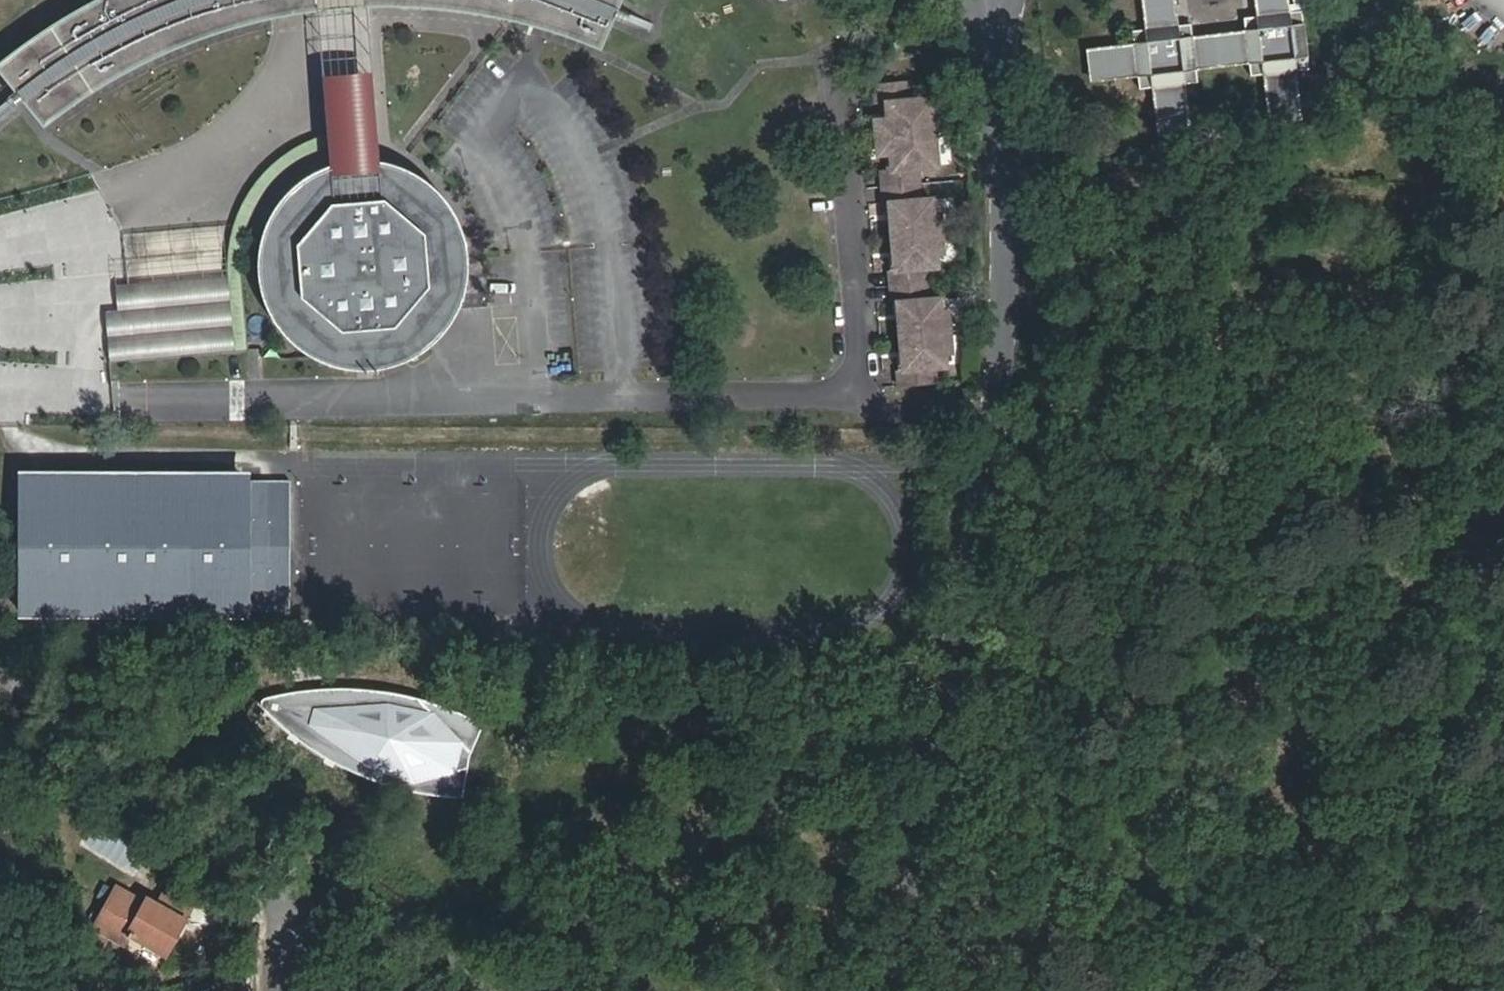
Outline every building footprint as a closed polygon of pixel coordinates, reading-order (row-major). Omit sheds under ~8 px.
[(0,53),(0,85),(12,103),(29,129),(99,80),(168,45),(234,23),(273,15),(302,10),(372,5),(476,14),(543,31),(592,50),(616,0),(81,0),(0,53)] [(1284,3),(1273,4),(1272,0),(1237,0),(1237,7),(1224,8),(1225,25),(1176,31),(1174,14),(1159,15),(1157,0),(1126,0),(1128,18),(1117,19),(1119,37),(1077,41),(1081,74),(1122,70),(1123,84),(1135,83),(1139,126),(1171,123),(1166,80),(1180,78),(1179,64),(1228,58),(1230,73),(1243,71),(1247,115),(1283,112),(1278,68),(1290,67),(1284,3)] [(1305,0),(1290,0),(1291,22),(1306,21),(1305,0)] [(872,200),(876,264),(871,264),(873,299),(879,299),(884,365),(877,365),(879,383),(918,380),(917,365),(928,364),(927,348),(933,347),(931,308),(925,308),(924,296),(913,297),(911,265),(922,264),(921,250),(927,250),(924,212),(918,212),(917,197),(913,197),(910,163),(921,162),(916,95),(895,96),(894,79),(859,82),(860,99),(865,98),(866,115),(854,117),(857,150),(869,149),(870,166),(864,166),(867,201),(872,200)] [(392,354),(419,336),(428,327),(445,299),(451,280),(453,254),(446,223),(434,200),(416,181),(405,173),(394,168),(382,162),(349,157),(324,160),(294,174),(274,190),(262,206),(252,230),(247,256),(251,288),(261,312),(273,328),(292,345),(322,359),(354,363),(373,360),(392,354)] [(108,359),(237,354),(228,229),(139,235),(142,260),(118,262),(123,310),(103,311),(108,359)] [(237,604),(237,600),(277,601),(279,470),(240,469),(241,466),(23,470),(23,598),(237,604)] [(448,798),(461,797),(469,770),(469,765),(484,719),(378,685),(264,696),(268,741),(448,798)] [(569,816),(593,831),(603,815),(580,800),(569,816)] [(148,897),(145,902),(117,886),(94,927),(124,945),(129,935),(166,955),(194,905),(167,890),(159,903),(148,897)]
